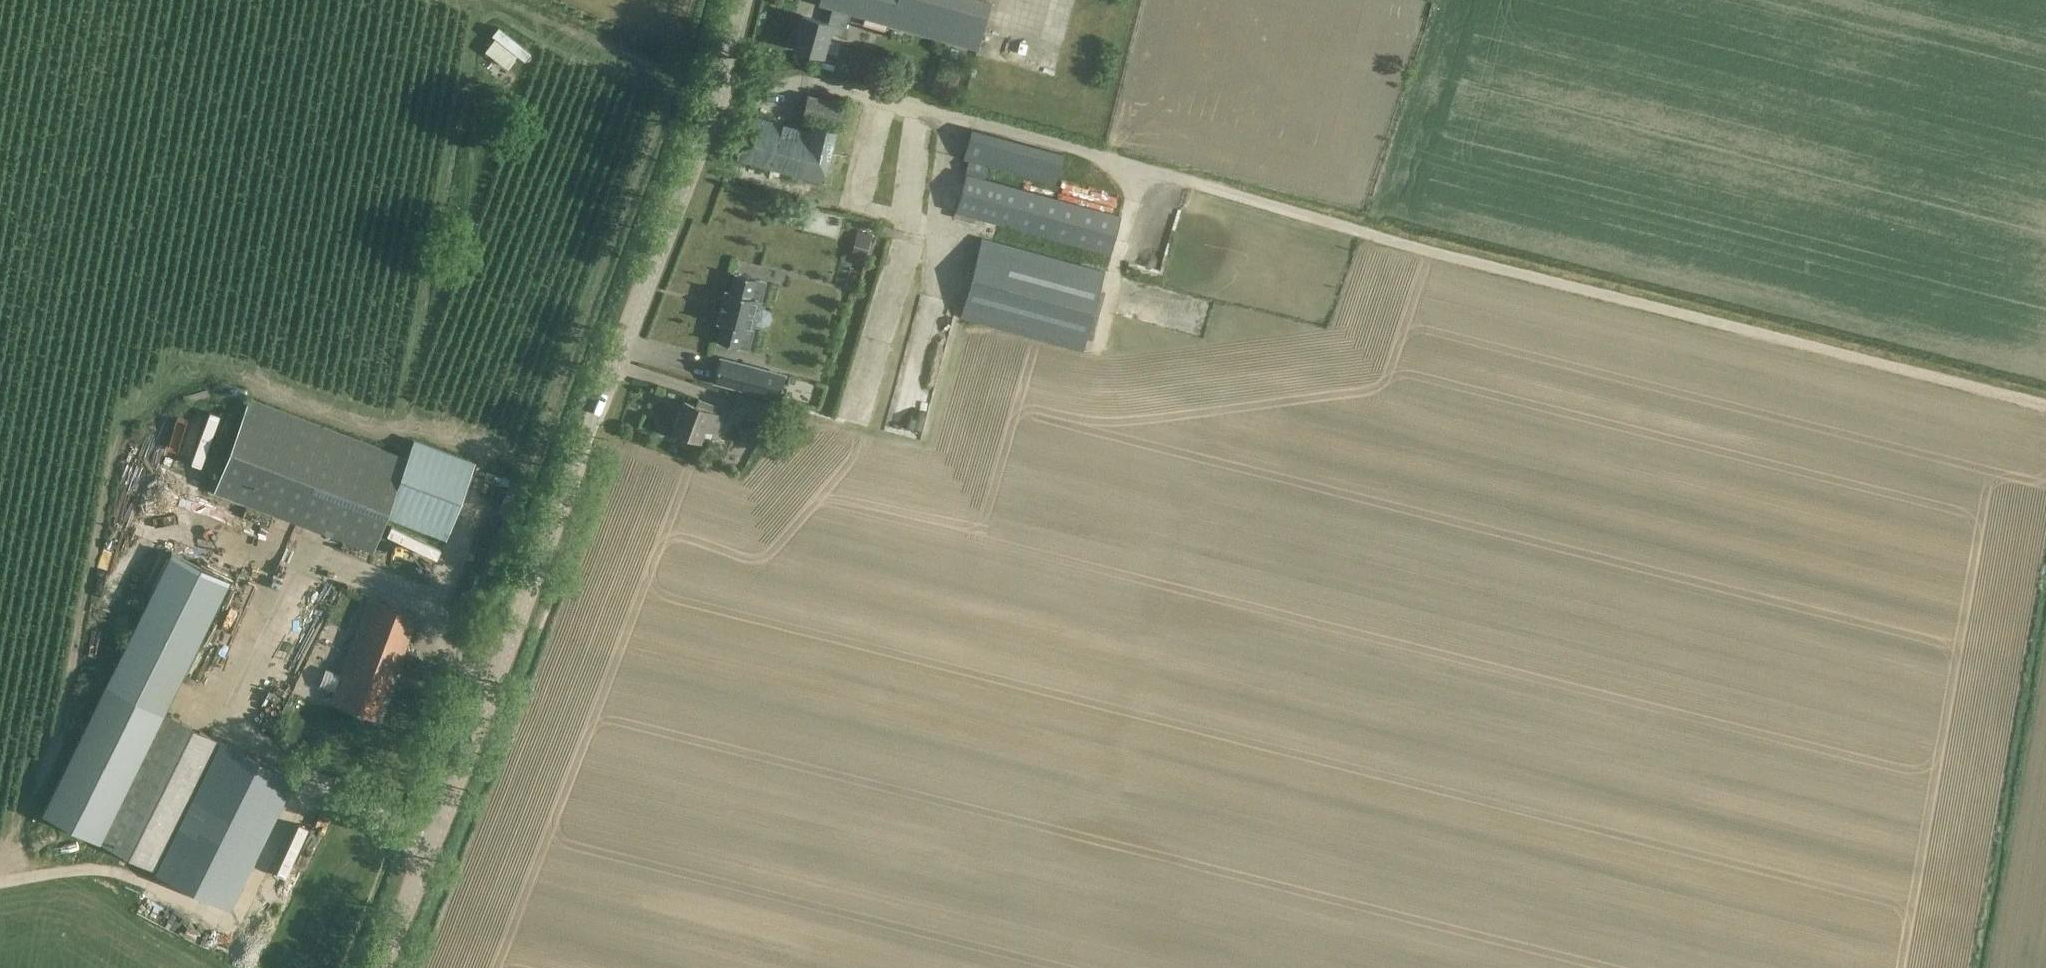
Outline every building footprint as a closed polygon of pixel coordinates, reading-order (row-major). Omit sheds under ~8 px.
[(825,5),(832,8),(828,22),(803,15),(794,47),(823,55),(829,32),(843,36),(849,13),(978,49),(991,3),(979,0),(822,0),(825,5)] [(495,36),(528,66),(535,58),(502,28),(495,36)] [(848,106),(807,95),(801,115),(842,126),(848,106)] [(750,116),(737,158),(770,168),(768,175),(781,178),(783,171),(821,182),(835,129),(811,122),(808,132),(750,116)] [(968,160),(965,172),(985,178),(989,166),(968,160)] [(965,172),(954,211),(1110,253),(1120,217),(1121,214),(985,178),(965,172)] [(854,253),(865,256),(871,234),(860,231),(854,253)] [(1104,274),(981,240),(959,318),(1082,352),(1104,274)] [(756,300),(760,301),(765,282),(735,274),(730,292),(725,291),(722,302),(721,301),(718,310),(720,311),(717,322),(722,323),(718,341),(748,349),(753,330),(748,328),(756,300)] [(891,359),(906,298),(879,291),(864,353),(891,359)] [(720,358),(714,381),(760,393),(766,370),(720,358)] [(768,401),(737,393),(732,411),(762,420),(768,401)] [(407,457),(248,397),(213,491),(374,551),(387,516),(447,538),(474,463),(414,441),(407,457)] [(717,406),(698,399),(696,405),(684,401),(674,429),(700,439),(704,427),(715,431),(721,415),(714,412),(717,406)] [(230,580),(174,552),(44,814),(231,907),(294,780),(163,715),(230,580)] [(416,616),(370,598),(363,617),(351,612),(346,626),(358,631),(331,701),(374,717),(385,688),(388,689),(416,616)]
